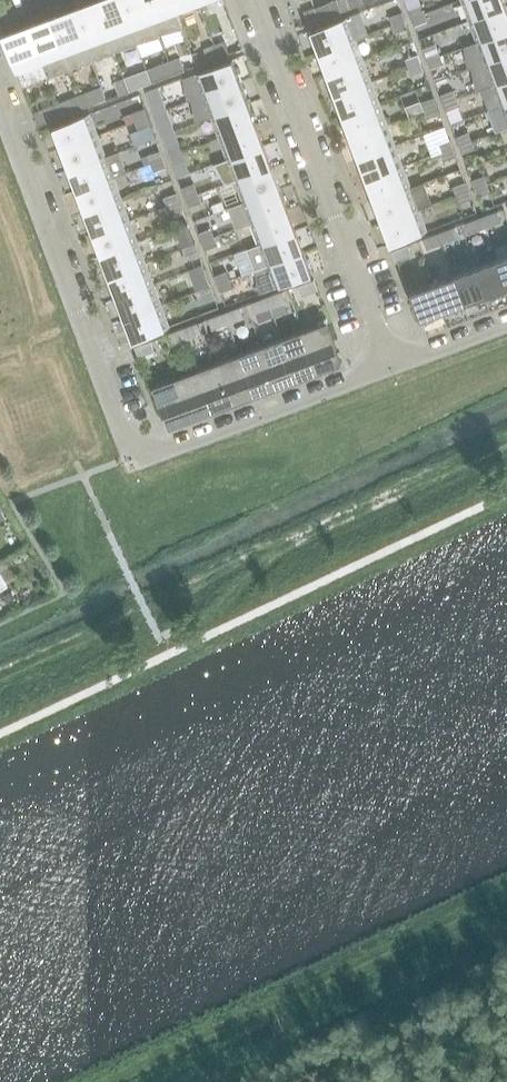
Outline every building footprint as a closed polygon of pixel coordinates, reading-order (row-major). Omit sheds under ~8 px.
[(119,0),(101,0),(95,2),(113,52),(135,43),(119,0)] [(145,0),(119,0),(135,43),(158,35),(145,0)] [(176,14),(171,0),(145,0),(158,35),(180,26),(176,14)] [(176,14),(198,5),(196,0),(171,0),(176,14)] [(336,0),(334,0),(325,3),(330,16),(340,12),(336,0)] [(351,7),(348,0),(336,0),(340,12),(351,7)] [(502,0),(461,0),(468,20),(505,7),(502,0)] [(113,52),(95,2),(72,11),(90,60),(113,52)] [(419,5),(407,10),(410,18),(422,13),(419,5)] [(468,20),(476,42),(506,30),(506,13),(505,7),(468,20)] [(307,24),(318,20),(313,8),(302,12),(307,24)] [(90,60),(72,11),(50,19),(68,68),(90,60)] [(404,20),(401,12),(389,16),(392,25),(404,20)] [(422,13),(410,18),(413,26),(425,22),(422,13)] [(354,39),(345,17),(309,30),(317,52),(354,39)] [(68,68),(50,19),(27,27),(45,77),(68,68)] [(407,29),(404,20),(392,25),(395,33),(407,29)] [(4,36),(17,73),(22,85),(45,77),(27,27),(4,36)] [(476,42),(465,46),(469,68),(474,67),(506,54),(506,30),(476,42)] [(167,35),(148,42),(151,51),(170,45),(167,35)] [(362,60),(354,39),(317,52),(325,74),(362,60)] [(218,57),(228,53),(223,41),(213,45),(218,57)] [(207,61),(218,57),(213,45),(202,49),(207,61)] [(435,47),(423,52),(426,60),(438,56),(435,47)] [(420,63),(417,54),(404,59),(407,67),(420,63)] [(482,88),(506,79),(506,54),(474,67),(478,89),(482,88)] [(438,56),(426,60),(429,69),(441,64),(438,56)] [(173,74),(183,70),(178,58),(168,62),(173,74)] [(239,82),(231,60),(182,78),(190,100),(239,82)] [(362,60),(325,74),(333,95),(369,81),(362,60)] [(162,78),(173,74),(168,62),(158,66),(162,78)] [(423,71),(420,63),(407,67),(411,76),(423,71)] [(128,91),(138,87),(134,75),(123,79),(128,91)] [(117,95),(128,91),(123,79),(113,83),(117,95)] [(506,103),(506,79),(482,88),(489,109),(500,105),(506,103)] [(377,103),(369,81),(333,95),(341,116),(377,103)] [(239,82),(190,100),(198,121),(211,116),(247,103),(239,82)] [(451,90),(439,95),(442,103),(454,99),(451,90)] [(83,108),(93,104),(89,91),(78,95),(83,108)] [(72,112),(83,108),(78,95),(68,99),(72,112)] [(436,105),(433,97),(420,102),(423,110),(436,105)] [(454,99),(442,103),(445,112),(457,107),(454,99)] [(152,114),(165,109),(162,101),(149,106),(152,114)] [(255,124),(247,103),(211,116),(218,138),(255,124)] [(377,103),(341,116),(349,137),(385,124),(377,103)] [(506,127),(506,103),(500,105),(489,109),(497,131),(506,127)] [(49,120),(60,116),(56,104),(45,108),(49,120)] [(439,114),(436,105),(423,110),(426,118),(439,114)] [(134,121),(146,116),(143,108),(131,113),(134,121)] [(152,114),(156,122),(168,118),(165,109),(152,114)] [(96,135),(88,113),(51,127),(60,149),(96,135)] [(149,125),(146,116),(134,121),(137,129),(149,125)] [(255,124),(218,138),(226,159),(263,145),(255,124)] [(385,124),(349,137),(357,159),(393,145),(385,124)] [(467,133),(454,137),(457,146),(470,141),(467,133)] [(104,156),(96,135),(60,149),(67,170),(104,156)] [(452,148),(448,139),(436,144),(439,152),(452,148)] [(470,141),(457,146),(460,154),(473,149),(470,141)] [(178,144),(165,148),(168,157),(181,152),(178,144)] [(271,167),(263,145),(226,159),(227,159),(214,164),(226,183),(234,180),(271,167)] [(393,145),(357,159),(365,180),(401,166),(393,145)] [(452,148),(439,152),(442,161),(455,156),(452,148)] [(162,159),(159,150),(147,155),(150,163),(162,159)] [(181,152),(168,157),(171,165),(184,160),(181,152)] [(112,178),(104,156),(67,170),(75,191),(112,178)] [(165,167),(162,159),(150,163),(153,172),(165,167)] [(401,166),(365,180),(373,201),(409,188),(401,166)] [(242,201),(279,188),(271,167),(234,180),(242,201)] [(470,180),(473,188),(486,183),(483,175),(470,180)] [(120,199),(112,178),(75,191),(83,212),(120,199)] [(467,190),(464,182),(452,186),(455,195),(467,190)] [(409,189),(409,188),(373,201),(381,222),(417,209),(433,203),(425,183),(409,189)] [(486,183),(473,188),(476,196),(489,192),(486,183)] [(193,186),(181,191),(184,199),(196,194),(193,186)] [(279,188),(242,201),(250,223),(287,209),(279,188)] [(470,199),(467,190),(455,195),(458,203),(470,199)] [(178,201),(175,193),(162,197),(166,206),(178,201)] [(196,194),(184,199),(187,207),(200,203),(196,194)] [(128,220),(120,199),(83,212),(91,234),(128,220)] [(181,210),(178,201),(166,206),(169,214),(181,210)] [(214,212),(224,208),(221,201),(211,205),(214,212)] [(294,230),(287,209),(250,223),(258,244),(294,230)] [(417,209),(381,222),(389,245),(425,231),(417,209)] [(496,211),(480,217),(484,227),(500,221),(496,211)] [(484,227),(480,217),(465,222),(468,233),(484,227)] [(99,255),(136,241),(128,220),(91,234),(99,255)] [(453,226),(438,232),(442,243),(457,237),(453,226)] [(209,229),(197,233),(200,242),(212,237),(209,229)] [(302,252),(294,230),(258,244),(266,265),(302,252)] [(442,243),(438,232),(422,238),(426,249),(442,243)] [(194,244),(191,235),(178,240),(181,248),(194,244)] [(212,237),(200,242),(203,250),(215,245),(212,237)] [(136,241),(99,255),(107,276),(144,263),(136,241)] [(197,252),(194,244),(181,248),(185,257),(197,252)] [(391,250),(395,261),(411,254),(407,244),(391,250)] [(311,274),(302,252),(266,265),(274,287),(311,274)] [(496,258),(506,288),(506,254),(496,258)] [(496,258),(474,266),(490,308),(506,302),(506,288),(496,258)] [(152,284),(144,263),(107,276),(115,297),(152,284)] [(469,316),(482,311),(490,308),(474,266),(453,274),(469,316)] [(225,271),(212,276),(216,284),(228,279),(225,271)] [(447,324),(461,319),(469,316),(453,274),(432,282),(447,324)] [(210,286),(206,278),(194,282),(197,291),(210,286)] [(228,279),(216,284),(219,292),(231,288),(228,279)] [(313,279),(297,285),(300,295),(316,289),(313,279)] [(426,332),(439,327),(447,324),(432,282),(409,290),(419,318),(421,318),(426,332)] [(123,319),(159,305),(152,284),(115,297),(123,319)] [(213,295),(210,286),(197,291),(200,299),(213,295)] [(281,291),(265,297),(269,307),(285,301),(281,291)] [(269,307),(265,297),(250,303),(254,313),(269,307)] [(168,327),(159,305),(123,319),(131,341),(168,327)] [(242,317),(239,307),(223,313),(227,323),(242,317)] [(211,329),(227,323),(223,313),(207,318),(211,329)] [(196,322),(180,328),(184,339),(200,333),(196,322)] [(336,350),(332,340),(325,322),(303,330),(318,372),(340,364),(335,350),(336,350)] [(184,339),(180,328),(165,334),(169,345),(184,339)] [(297,380),(318,372),(303,330),(281,338),(297,380)] [(275,388),(297,380),(281,338),(260,346),(275,388)] [(133,346),(137,356),(153,351),(149,340),(133,346)] [(275,388),(260,346),(238,354),(254,396),(275,388)] [(254,396),(238,354),(217,362),(233,404),(254,396)] [(211,412),(233,404),(217,362),(196,370),(211,412)] [(190,420),(211,412),(196,370),(174,378),(190,420)] [(168,428),(190,420),(174,378),(152,386),(162,414),(163,414),(168,428)]
